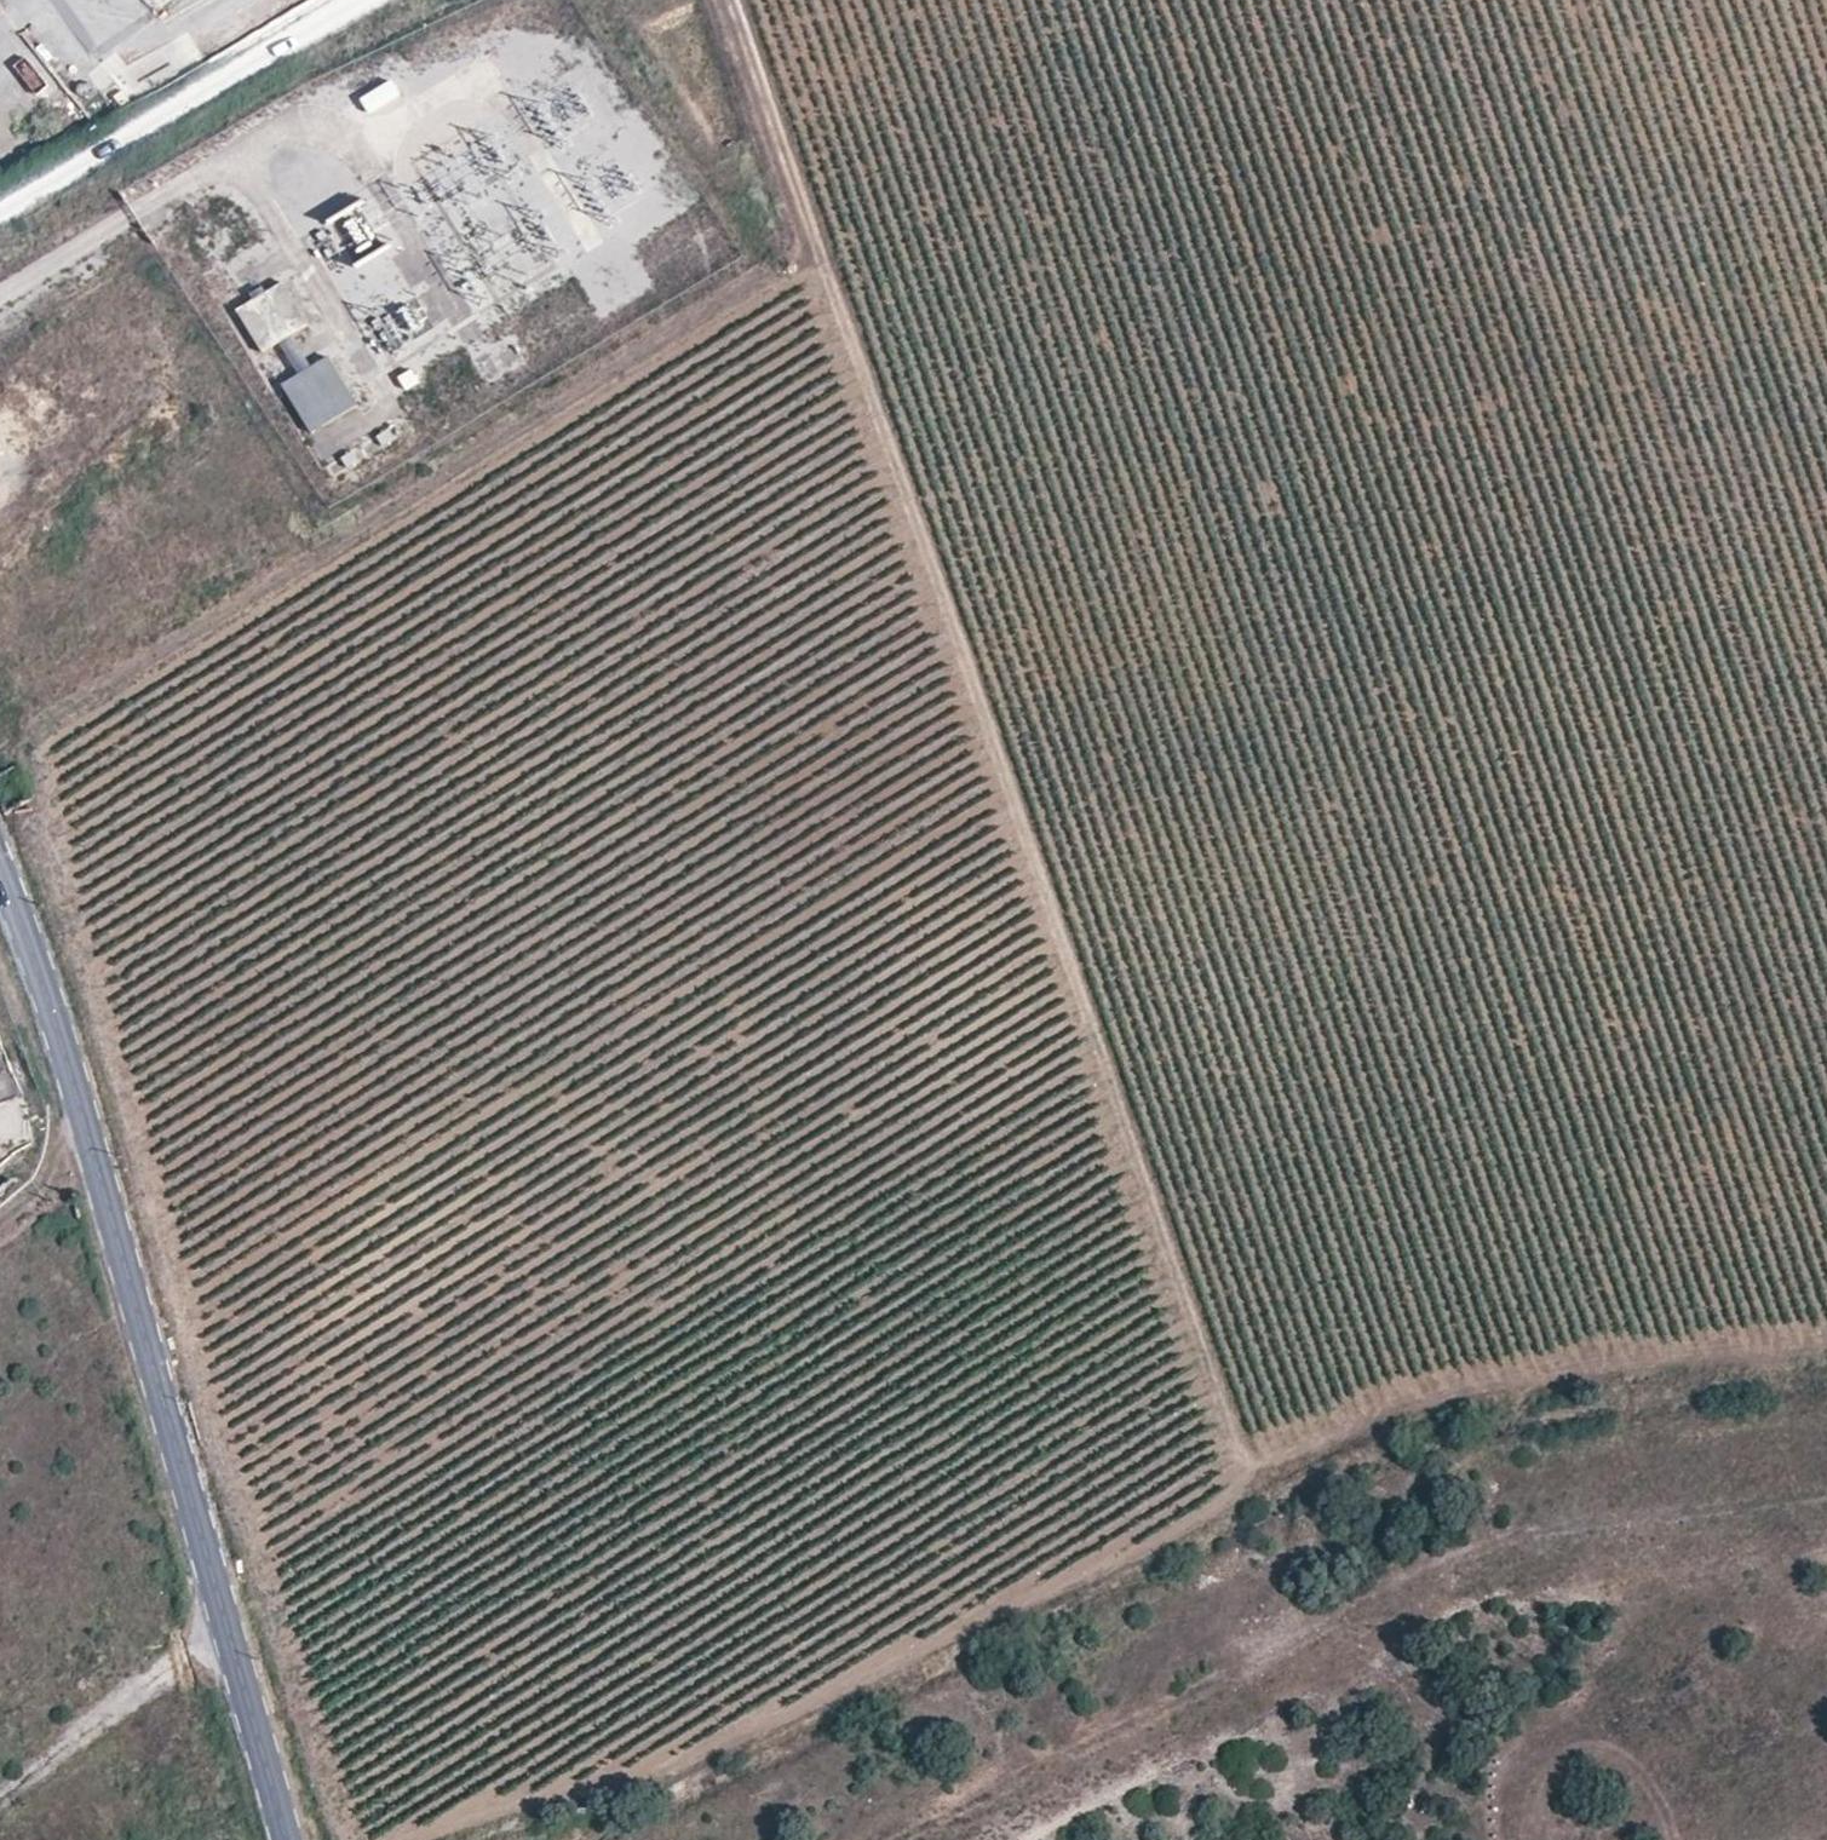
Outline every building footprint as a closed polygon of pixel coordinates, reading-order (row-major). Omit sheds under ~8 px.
[(369,112),(401,97),(393,80),(361,95),(369,112)] [(365,205),(335,215),(350,259),(380,248),(365,205)] [(281,283),(238,309),(264,353),(307,326),(281,283)] [(327,358),(285,385),(312,433),(357,406),(327,358)]
